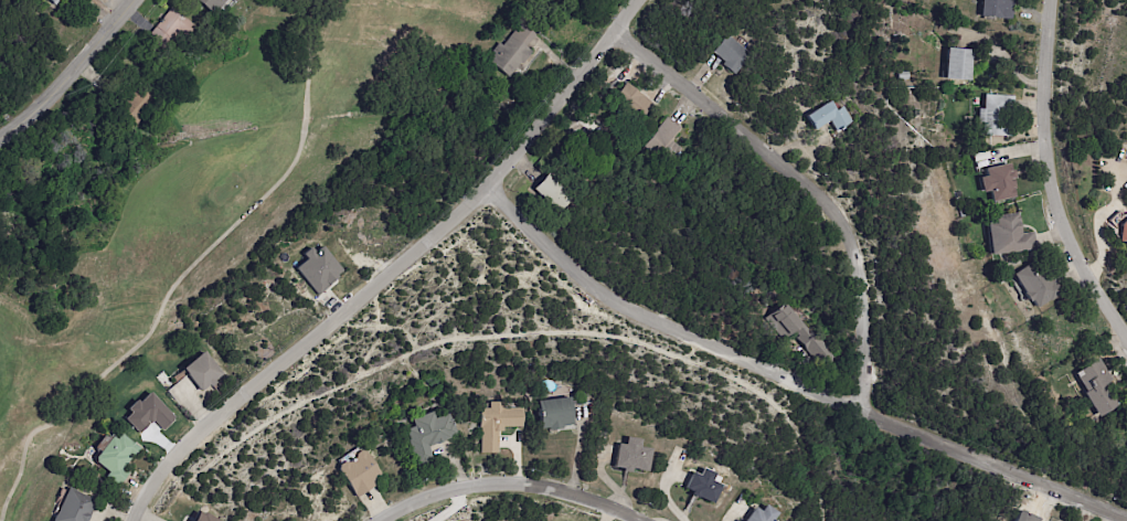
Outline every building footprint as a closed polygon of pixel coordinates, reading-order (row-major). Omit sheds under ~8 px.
[(53,12),(38,0),(63,0),(53,12)] [(209,22),(185,0),(226,0),(214,13),(216,14),(209,22)] [(979,18),(981,0),(1013,0),(1011,21),(979,18)] [(184,38),(178,32),(160,53),(145,40),(169,10),(192,30),(184,38)] [(528,43),(525,46),(532,51),(522,63),(521,62),(509,77),(489,61),(495,53),(492,51),(499,42),(502,45),(520,22),(535,34),(528,43)] [(734,39),(749,51),(733,73),(722,64),(724,61),(711,51),(725,32),(734,39)] [(958,47),(972,49),(970,78),(944,76),(946,46),(958,47)] [(110,103),(119,92),(127,98),(141,81),(159,96),(142,115),(143,116),(134,128),(115,111),(116,110),(109,105),(110,103)] [(644,96),(653,104),(639,123),(610,99),(625,81),(644,96)] [(1010,100),(1007,136),(980,132),(981,121),(976,121),(978,107),(984,108),(985,93),(1011,96),(1010,100)] [(852,121),(837,130),(831,121),(827,124),(826,121),(812,129),(805,115),(830,99),(830,100),(836,97),(841,107),(844,105),(853,120),(852,121)] [(672,119),(681,127),(671,139),(684,149),(671,166),(653,152),(650,158),(642,152),(647,148),(645,147),(659,129),(658,128),(667,116),(672,119)] [(972,158),(972,155),(989,151),(990,157),(979,159),(980,160),(974,162),(972,158)] [(1014,172),(1016,177),(1012,178),(1014,188),(1012,188),(1013,196),(991,201),(989,190),(981,191),(978,176),(985,174),(984,168),(1009,162),(1011,169),(1013,169),(1014,172)] [(559,211),(549,201),(547,202),(532,188),(547,172),(562,187),(561,188),(573,199),(561,212),(559,211)] [(1020,225),(1021,233),(1034,232),(1036,249),(990,254),(987,223),(993,223),(992,215),(1019,212),(1020,225)] [(1118,223),(1126,216),(1126,246),(1123,241),(1117,241),(1118,223)] [(316,294),(343,272),(322,245),(314,251),(310,246),(301,253),(306,259),(295,267),(316,294)] [(1049,276),(1051,280),(1053,279),(1056,285),(1060,283),(1065,290),(1050,301),(1049,299),(1036,307),(1031,299),(1029,301),(1027,299),(1023,301),(1021,298),(1021,297),(1013,285),(1017,281),(1011,275),(1039,257),(1049,276)] [(786,301),(809,330),(800,337),(796,330),(784,339),(766,317),(776,310),(775,308),(778,306),(779,307),(786,301)] [(827,364),(827,365),(825,362),(819,368),(800,345),(807,340),(806,339),(810,336),(811,337),(816,332),(834,355),(830,360),(831,361),(827,364)] [(213,384),(210,386),(209,385),(201,392),(180,369),(200,350),(221,374),(213,381),(214,383),(213,384)] [(1107,372),(1119,392),(1114,395),(1119,404),(1099,417),(1084,393),(1086,392),(1075,374),(1080,371),(1080,370),(1098,358),(1107,372)] [(567,400),(570,424),(560,426),(561,428),(546,430),(546,427),(539,428),(535,401),(566,396),(567,400)] [(520,407),(521,426),(502,427),(502,432),(497,432),(498,455),(480,456),(480,427),(478,427),(478,408),(488,408),(488,402),(502,401),(502,408),(520,407)] [(453,435),(448,436),(449,438),(440,442),(442,442),(435,445),(434,444),(427,446),(433,461),(417,467),(413,456),(412,456),(410,450),(411,450),(406,440),(407,440),(403,429),(411,427),(408,418),(428,411),(432,418),(445,414),(448,422),(450,421),(455,434),(453,435)] [(117,435),(137,449),(129,460),(128,459),(121,469),(127,474),(117,487),(104,477),(107,472),(94,462),(94,458),(96,455),(95,455),(97,453),(91,448),(102,434),(107,438),(108,436),(114,440),(117,435)] [(649,448),(646,471),(636,470),(636,469),(630,468),(629,472),(621,471),(621,469),(613,468),(617,444),(624,445),(625,437),(639,439),(638,446),(649,448)] [(373,486),(354,498),(348,488),(347,488),(336,470),(337,465),(341,461),(345,462),(352,458),(353,454),(358,450),(363,451),(379,477),(371,481),(373,486)] [(720,486),(712,503),(697,497),(695,498),(689,495),(691,491),(684,489),(691,472),(698,476),(701,468),(713,474),(710,481),(720,486)] [(91,511),(89,511),(87,515),(85,520),(50,520),(65,488),(94,501),(93,504),(91,511)] [(772,520),(773,520),(743,520),(753,508),(759,511),(763,504),(775,513),(772,520)] [(221,520),(196,510),(192,520),(221,520)]
